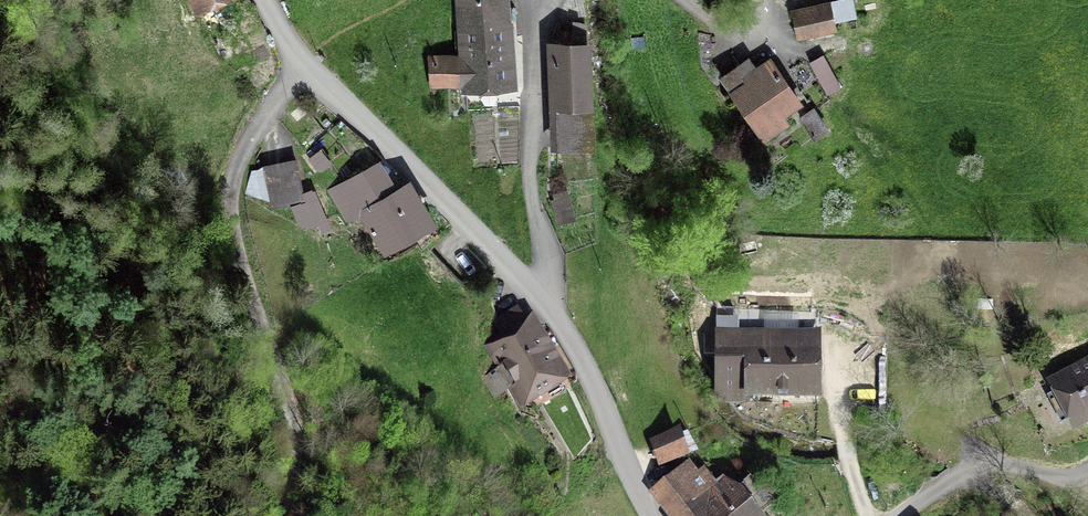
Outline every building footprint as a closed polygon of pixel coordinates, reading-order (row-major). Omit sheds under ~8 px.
[(431,59),(432,81),(465,79),(466,84),(508,82),(503,0),(460,0),(464,57),(431,59)] [(799,35),(834,27),(832,18),(854,13),(851,0),(842,0),(794,10),(799,35)] [(552,43),(556,147),(590,145),(585,41),(552,43)] [(828,91),(841,82),(823,54),(810,62),(828,91)] [(740,63),(721,76),(764,138),(783,124),(776,114),(798,99),(771,60),(757,69),(754,65),(745,72),(740,63)] [(814,135),(826,126),(813,109),(802,117),(814,135)] [(296,161),(264,167),(272,208),(304,202),(296,161)] [(363,212),(386,250),(429,223),(406,185),(386,197),(368,169),(329,193),(347,221),(363,212)] [(557,222),(570,219),(564,197),(551,200),(557,222)] [(730,400),(749,400),(749,395),(817,396),(816,312),(768,310),(768,333),(716,333),(715,363),(720,379),(730,400)] [(489,344),(519,395),(562,370),(542,337),(534,341),(516,311),(496,323),(503,335),(489,344)] [(1053,383),(1076,425),(1087,418),(1087,365),(1053,383)] [(685,433),(673,437),(672,435),(652,441),(659,463),(691,450),(685,433)] [(674,515),(756,515),(736,489),(717,480),(709,486),(698,472),(695,475),(689,467),(679,474),(678,473),(655,490),(674,515)]
